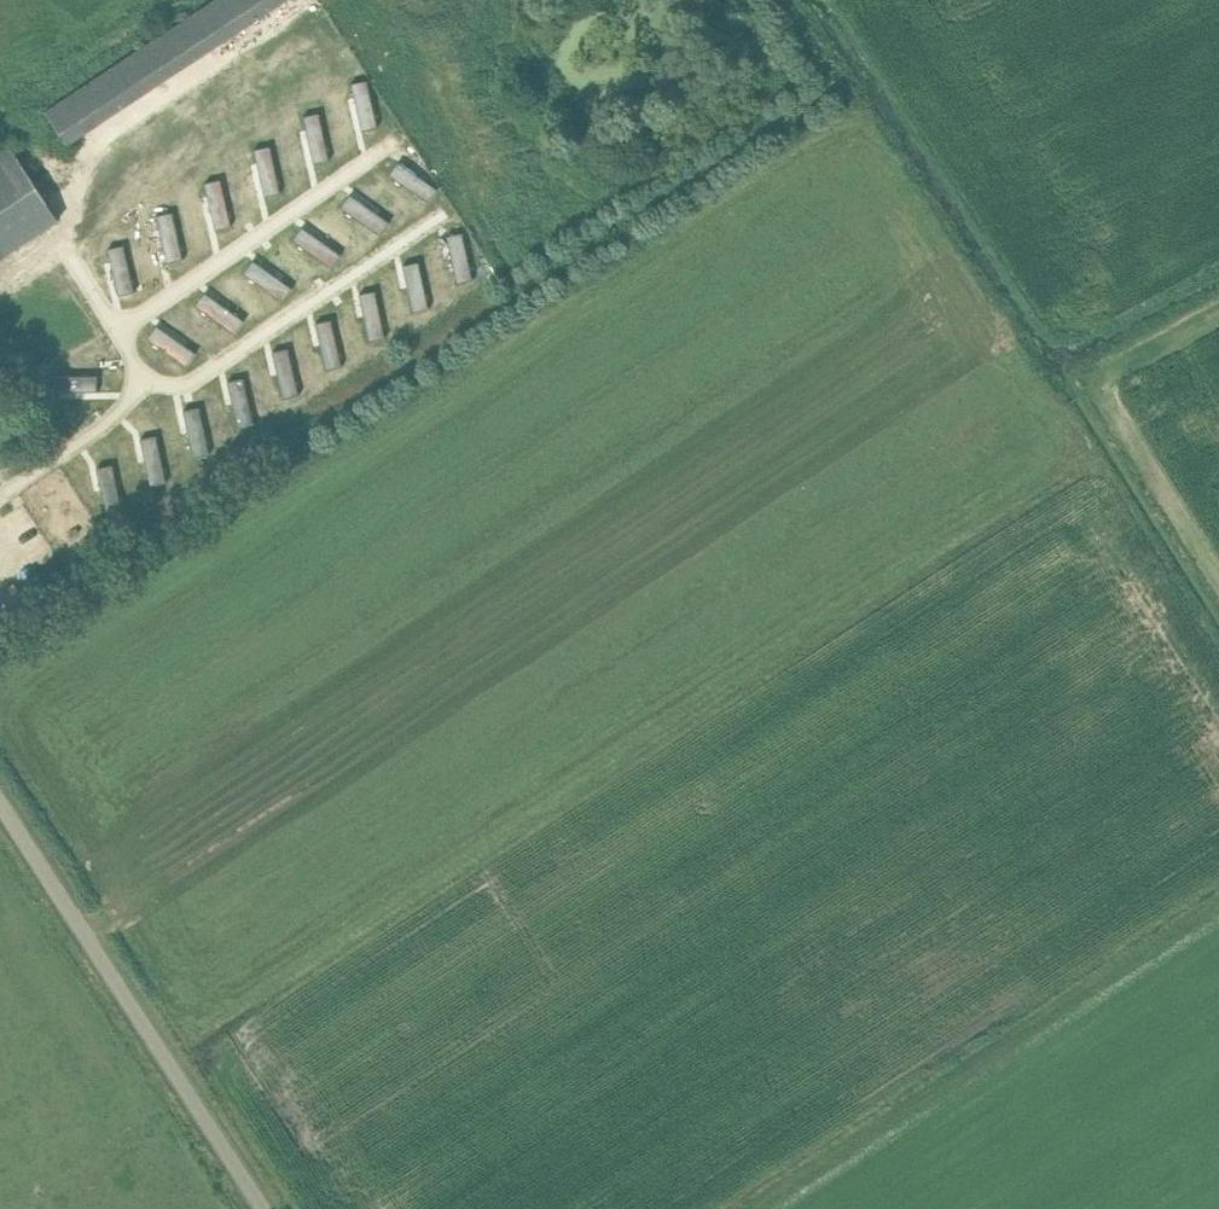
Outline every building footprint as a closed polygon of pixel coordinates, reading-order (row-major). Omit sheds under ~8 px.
[(67,145),(287,0),(216,0),(45,112),(67,145)] [(380,85),(364,88),(374,135),(390,132),(380,85)] [(336,113),(320,117),(330,164),(346,161),(336,113)] [(5,138),(0,142),(0,258),(59,219),(5,138)] [(410,162),(400,176),(440,204),(449,190),(410,162)] [(248,171),(232,174),(242,222),(258,218),(248,171)] [(366,191),(356,204),(396,232),(405,219),(366,191)] [(204,200),(188,203),(198,250),(214,247),(204,200)] [(322,220),(312,233),(352,261),(361,248),(322,220)] [(160,228),(144,232),(154,279),(170,276),(160,228)] [(477,233),(461,237),(471,284),(487,280),(477,233)] [(433,262),(417,265),(428,313),(443,309),(433,262)] [(389,291),(373,294),(384,341),(400,338),(389,291)] [(190,306),(181,319),(220,347),(230,334),(190,306)] [(345,319),(329,323),(340,370),(356,367),(345,319)] [(301,348),(285,351),(296,399),(312,395),(301,348)] [(59,351),(59,371),(107,371),(107,351),(59,351)] [(257,377),(241,380),(252,427),(268,424),(257,377)] [(214,406),(198,409),(208,456),(224,453),(214,406)] [(170,434),(154,438),(164,485),(180,482),(170,434)] [(126,463),(110,467),(120,514),(136,510),(126,463)]
